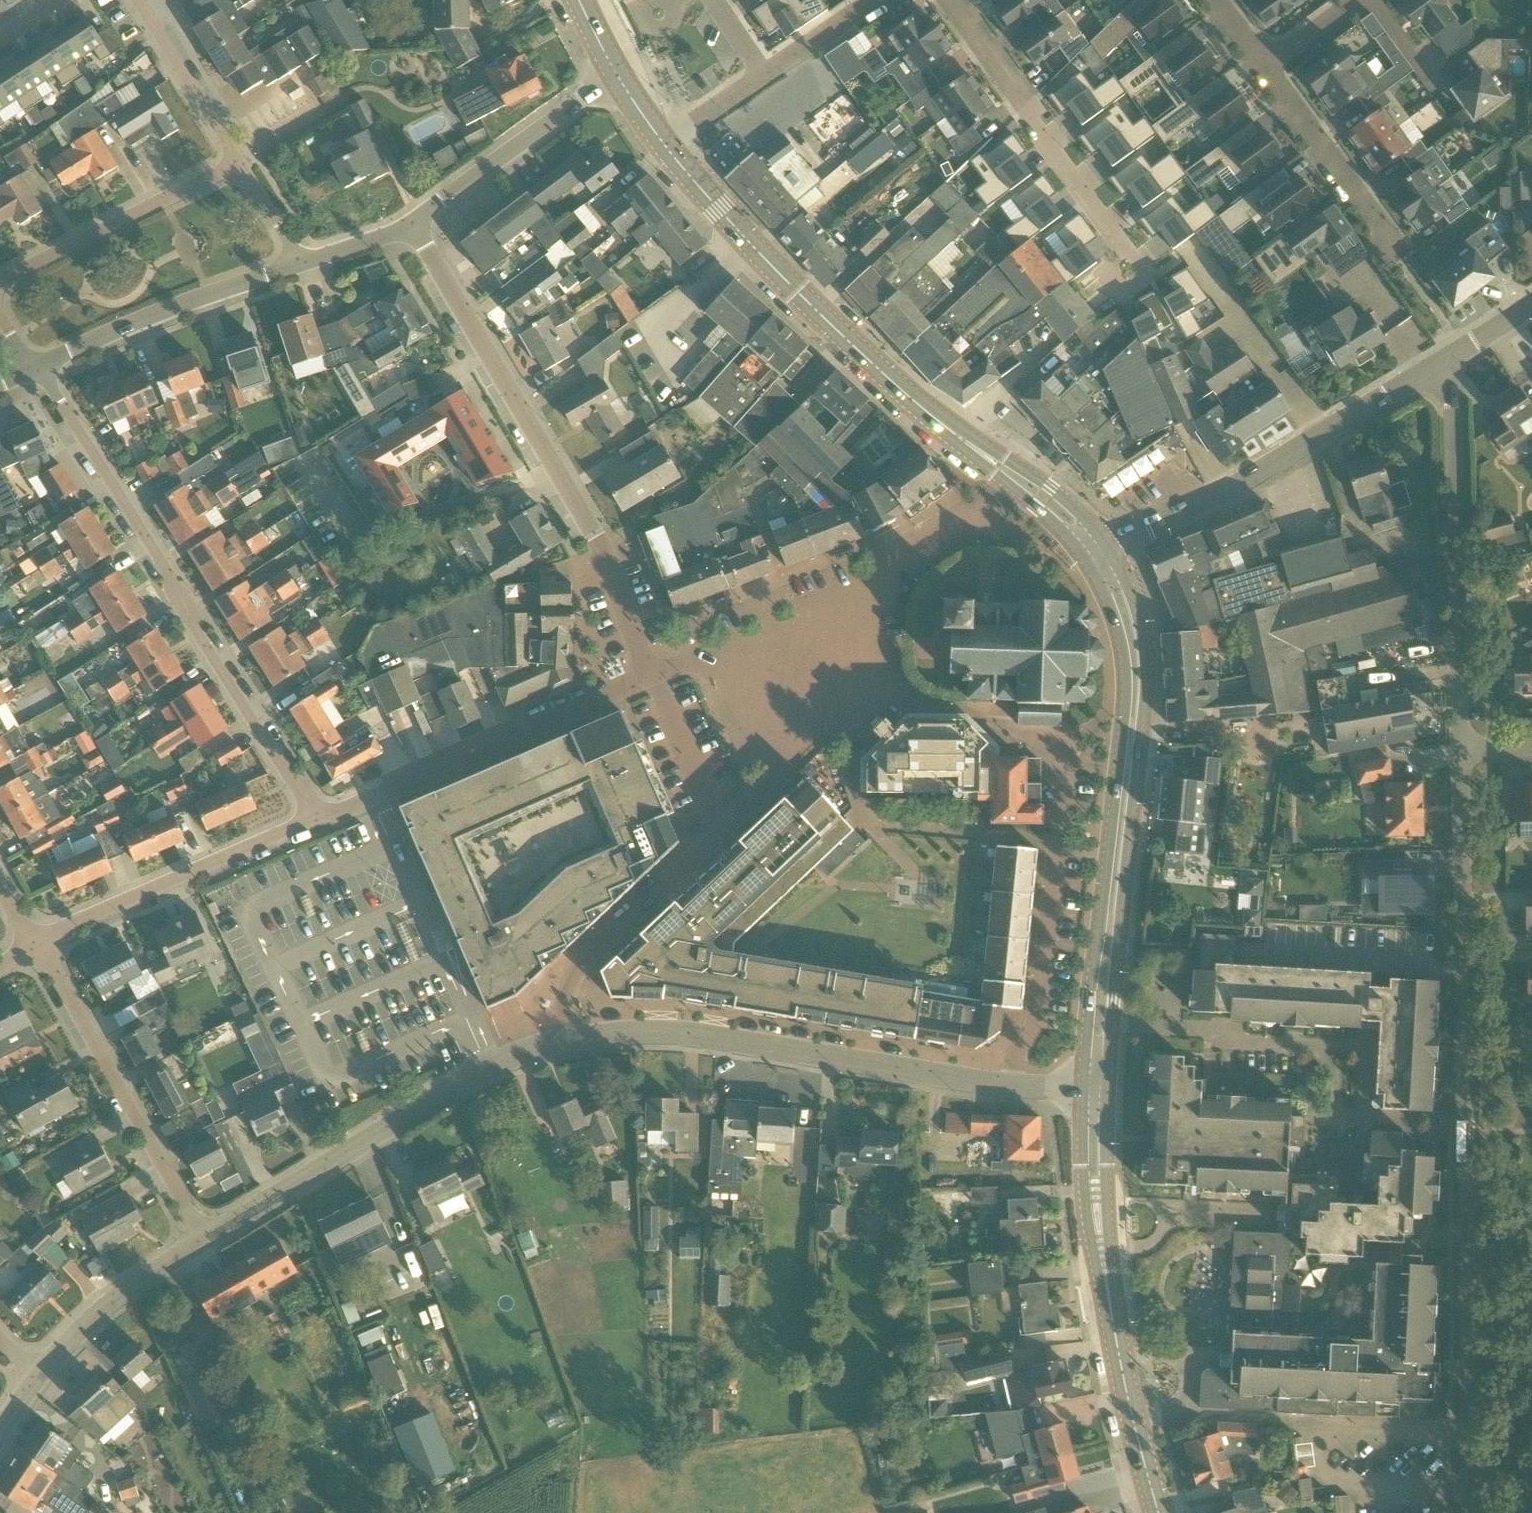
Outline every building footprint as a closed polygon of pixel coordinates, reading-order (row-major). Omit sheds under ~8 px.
[(184,9),(191,21),(194,19),(198,25),(195,27),(195,28),(210,53),(237,37),(248,30),(237,11),(255,0),(198,0),(184,9)] [(307,3),(306,4),(336,53),(370,50),(341,0),(325,0),(307,3)] [(436,31),(455,70),(482,56),(475,42),(470,30),(469,22),(469,0),(424,0),(424,11),(435,11),(436,31)] [(515,0),(484,0),(489,11),(488,11),(489,12),(515,0)] [(779,29),(786,38),(828,10),(821,0),(806,0),(796,7),(791,0),(771,0),(753,12),(769,36),(779,29)] [(1042,0),(1008,0),(995,9),(998,14),(996,16),(1004,27),(1007,25),(1010,29),(1045,4),(1042,0)] [(1090,42),(1103,60),(1138,26),(1150,42),(1158,37),(1160,39),(1174,28),(1173,26),(1182,19),(1178,13),(1181,11),(1173,0),(1171,0),(1169,1),(1168,0),(1159,0),(1158,0),(1134,0),(1090,42)] [(1115,8),(1126,0),(1109,0),(1115,8)] [(1253,5),(1252,6),(1267,26),(1302,0),(1260,0),(1253,5)] [(1421,24),(1438,47),(1439,46),(1447,57),(1446,58),(1446,59),(1474,39),(1473,18),(1461,26),(1442,0),(1410,0),(1401,7),(1416,28),(1421,24)] [(1043,26),(1064,11),(1057,1),(1036,16),(1043,26)] [(83,11),(63,24),(84,56),(94,50),(102,62),(112,55),(99,35),(83,11)] [(887,36),(901,56),(937,29),(930,19),(928,20),(922,11),(887,36)] [(1064,11),(1043,26),(1020,43),(1023,47),(1020,49),(1029,61),(1031,59),(1035,63),(1058,46),(1070,62),(1088,44),(1064,11)] [(234,82),(242,95),(263,81),(267,87),(278,80),(322,53),(315,41),(316,40),(308,26),(302,30),(298,22),(247,53),(237,37),(210,53),(230,85),(234,82)] [(84,56),(63,24),(44,36),(73,81),(82,74),(75,63),(84,56)] [(913,98),(923,91),(936,81),(926,67),(950,50),(943,40),(945,39),(937,29),(901,56),(915,74),(902,83),(913,98)] [(1399,52),(1384,31),(1374,39),(1389,59),(1399,52)] [(1183,34),(1140,66),(1119,81),(1126,91),(1131,98),(1170,70),(1183,88),(1191,82),(1193,84),(1208,74),(1206,71),(1215,64),(1211,58),(1214,56),(1205,45),(1202,47),(1198,41),(1192,46),(1183,34)] [(44,36),(25,49),(46,81),(56,75),(63,87),(73,81),(44,36)] [(862,63),(847,39),(823,55),(839,78),(862,63)] [(1453,91),(1460,102),(1474,120),(1502,99),(1487,78),(1502,67),(1502,40),(1486,40),(1468,53),(1481,71),(1453,91)] [(1530,40),(1513,40),(1512,50),(1530,50),(1530,40)] [(875,48),(861,58),(876,79),(886,71),(884,68),(887,66),(875,48)] [(46,81),(25,49),(5,61),(34,105),(44,99),(36,88),(46,81)] [(1319,95),(1354,70),(1356,69),(1341,49),(1303,76),(1318,96),(1319,95)] [(1364,63),(1356,69),(1354,70),(1319,95),(1333,114),(1357,97),(1364,107),(1384,92),(1413,71),(1399,52),(1389,59),(1394,66),(1376,79),(1364,63)] [(493,81),(466,95),(455,101),(467,126),(506,105),(506,106),(510,104),(511,106),(522,101),(521,99),(527,95),(531,99),(539,95),(539,90),(542,88),(533,71),(532,72),(524,57),(510,64),(505,56),(495,61),(497,64),(487,69),(493,81)] [(0,65),(0,94),(8,106),(18,100),(25,111),(34,105),(5,61),(0,65)] [(1119,81),(1113,73),(1093,88),(1081,70),(1047,94),(1061,112),(1069,106),(1081,123),(1126,91),(1119,81)] [(923,91),(913,98),(909,101),(917,112),(934,100),(947,117),(981,92),(968,73),(943,91),(936,81),(923,91)] [(310,82),(319,97),(329,91),(320,76),(310,82)] [(83,78),(74,85),(82,97),(92,90),(83,78)] [(1247,101),(1238,90),(1236,92),(1231,86),(1225,91),(1217,79),(1191,98),(1178,108),(1152,126),(1156,132),(1165,144),(1203,115),(1216,133),(1224,127),(1226,129),(1241,119),(1239,116),(1248,109),(1244,103),(1247,101)] [(90,99),(104,120),(106,124),(112,120),(115,124),(113,125),(115,129),(117,128),(124,139),(127,137),(132,146),(148,136),(148,137),(149,137),(145,130),(153,125),(157,132),(162,140),(179,130),(168,112),(169,111),(155,88),(140,97),(124,107),(116,94),(109,83),(91,99),(90,99)] [(1172,101),(1178,108),(1191,98),(1186,91),(1172,101)] [(995,110),(981,92),(947,117),(960,135),(949,142),(959,156),(982,140),(972,127),(995,110)] [(1384,92),(1364,107),(1371,117),(1347,134),(1361,153),(1396,128),(1382,109),(1392,102),(1384,92)] [(50,162),(53,167),(59,176),(65,186),(82,175),(81,172),(88,167),(90,170),(96,180),(118,166),(96,130),(95,130),(93,127),(104,120),(90,99),(57,122),(59,124),(65,120),(75,137),(71,140),(75,147),(66,152),(50,162)] [(366,99),(351,106),(362,129),(377,122),(366,99)] [(1409,145),(1421,138),(1401,103),(1389,110),(1409,145)] [(1111,165),(1156,132),(1152,126),(1143,115),(1124,129),(1111,111),(1078,136),(1091,154),(1099,148),(1111,165)] [(874,134),(865,124),(844,141),(852,152),(874,134)] [(1250,124),(1185,172),(1186,173),(1198,189),(1228,166),(1241,184),(1257,172),(1259,175),(1274,164),(1272,161),(1281,154),(1277,149),(1280,147),(1271,135),(1269,137),(1264,131),(1258,136),(1250,124)] [(1410,147),(1396,128),(1361,153),(1376,173),(1399,155),(1406,165),(1427,150),(1420,140),(1410,147)] [(373,174),(375,180),(388,173),(367,131),(343,144),(349,156),(334,164),(346,188),(373,174)] [(993,177),(973,191),(986,208),(1030,176),(1018,159),(1026,153),(1013,134),(979,158),(993,177)] [(753,154),(726,178),(769,225),(768,226),(769,227),(796,203),(796,202),(820,181),(795,154),(799,151),(786,136),(761,153),(774,168),(769,173),(753,154)] [(892,149),(882,136),(851,162),(861,174),(892,149)] [(38,164),(26,144),(5,157),(11,168),(21,163),(25,171),(38,164)] [(1498,147),(1491,153),(1499,162),(1508,155),(1498,147)] [(1395,203),(1402,213),(1439,187),(1425,168),(1434,161),(1427,150),(1406,165),(1414,175),(1390,192),(1397,202),(1395,203)] [(580,153),(528,193),(542,210),(565,193),(560,185),(577,172),(593,193),(619,174),(602,152),(587,163),(580,153)] [(1174,156),(1154,170),(1141,153),(1108,177),(1121,195),(1129,189),(1142,206),(1186,173),(1185,172),(1174,156)] [(953,174),(948,162),(940,165),(945,177),(953,174)] [(53,167),(44,173),(49,182),(59,176),(53,167)] [(1294,186),(1291,181),(1283,170),(1218,217),(1231,234),(1261,212),(1274,229),(1290,217),(1292,220),(1307,209),(1305,207),(1314,200),(1310,194),(1313,192),(1304,180),(1302,182),(1301,181),(1294,186)] [(7,220),(6,217),(13,212),(21,225),(43,211),(21,175),(0,188),(0,191),(3,195),(0,197),(0,224),(7,220)] [(1043,175),(1010,199),(1023,217),(1004,231),(1016,248),(1061,216),(1049,199),(1057,193),(1043,175)] [(611,224),(634,206),(638,212),(664,192),(650,176),(603,214),(611,224)] [(1448,180),(1439,187),(1402,213),(1409,223),(1411,222),(1418,231),(1442,214),(1449,224),(1470,209),(1448,180)] [(846,290),(871,317),(895,293),(927,264),(928,265),(939,254),(951,243),(979,217),(963,201),(963,200),(946,182),(930,197),(951,219),(926,242),(913,228),(847,289),(846,290)] [(647,223),(651,229),(676,208),(664,192),(638,212),(634,206),(611,224),(620,235),(642,217),(647,223)] [(471,236),(461,243),(461,244),(462,244),(485,274),(484,275),(485,275),(493,269),(499,276),(497,278),(504,287),(523,272),(503,247),(529,227),(548,250),(563,238),(554,226),(542,210),(528,193),(476,232),(475,231),(470,234),(471,236)] [(1171,194),(1138,218),(1151,236),(1160,230),(1172,247),(1217,215),(1204,198),(1184,212),(1171,194)] [(1511,202),(1500,202),(1501,217),(1512,216),(1511,202)] [(796,203),(769,227),(779,237),(780,237),(800,259),(826,236),(820,229),(816,224),(796,203)] [(1329,247),(1352,231),(1353,230),(1335,206),(1312,222),(1286,241),(1299,258),(1324,239),(1329,247)] [(651,229),(647,223),(643,226),(643,225),(633,233),(642,244),(655,233),(681,266),(706,245),(676,208),(651,229)] [(574,211),(554,226),(563,238),(572,250),(592,235),(583,223),(574,211)] [(1097,238),(1079,214),(1054,233),(1067,250),(1049,263),(1064,283),(1066,286),(1095,264),(1084,248),(1097,238)] [(1196,233),(1228,277),(1251,261),(1231,234),(1218,217),(1196,233)] [(866,256),(889,234),(879,223),(856,244),(866,256)] [(1489,223),(1474,234),(1482,245),(1460,262),(1451,269),(1448,265),(1434,275),(1437,279),(1434,282),(1453,308),(1470,296),(1471,297),(1471,296),(1471,295),(1477,291),(1478,291),(1478,292),(1479,291),(1478,290),(1494,278),(1485,266),(1493,260),(1508,249),(1489,223)] [(976,251),(993,269),(997,266),(1013,254),(995,234),(976,251)] [(826,236),(800,259),(826,288),(851,264),(844,256),(848,253),(838,242),(834,245),(826,236)] [(550,303),(551,304),(561,296),(553,285),(562,279),(557,272),(578,256),(572,250),(563,238),(548,250),(550,253),(523,272),(504,287),(502,288),(502,289),(507,285),(514,295),(502,303),(519,326),(550,303)] [(930,384),(956,361),(957,362),(997,328),(1007,323),(1026,313),(1064,283),(1049,263),(1030,240),(1013,254),(997,266),(993,269),(931,325),(932,326),(903,353),(902,353),(930,384)] [(945,248),(939,254),(950,266),(962,254),(951,243),(945,248)] [(609,270),(593,251),(581,261),(584,265),(583,266),(596,281),(597,280),(609,270)] [(894,343),(903,353),(932,326),(931,325),(924,318),(953,292),(928,265),(927,264),(895,293),(871,317),(895,343),(894,343)] [(1209,300),(1186,268),(1164,280),(1172,294),(1163,299),(1187,340),(1202,331),(1191,310),(1209,300)] [(622,285),(609,270),(597,280),(610,295),(622,285)] [(706,312),(727,331),(683,381),(701,397),(715,382),(730,365),(746,347),(774,316),(734,280),(733,281),(721,295),(718,293),(719,289),(715,286),(699,304),(706,311),(706,312)] [(997,328),(957,362),(956,361),(930,384),(931,385),(930,386),(932,387),(933,386),(963,405),(980,393),(981,394),(983,393),(982,392),(1021,363),(1009,347),(1049,318),(1066,340),(1075,333),(1094,319),(1066,286),(1064,283),(1026,313),(1007,323),(997,328)] [(353,349),(365,342),(357,328),(381,313),(390,327),(421,309),(412,294),(408,296),(404,288),(377,304),(375,301),(339,322),(338,323),(353,349)] [(1157,336),(1175,326),(1154,291),(1132,303),(1140,316),(1129,323),(1136,339),(1148,366),(1166,358),(1157,336)] [(561,296),(551,304),(547,307),(551,315),(532,325),(533,327),(520,335),(533,359),(537,357),(545,371),(570,357),(554,330),(574,318),(562,297),(561,296)] [(1102,369),(1136,339),(1129,323),(1122,305),(1098,324),(1094,319),(1075,333),(1098,361),(1079,379),(1064,362),(1042,382),(1041,381),(1021,400),(1053,436),(1100,393),(1090,381),(1097,374),(1102,369)] [(353,370),(360,382),(390,363),(395,360),(399,361),(404,358),(405,354),(407,353),(404,350),(431,333),(426,326),(430,324),(421,309),(390,327),(365,342),(353,349),(360,360),(349,364),(353,370)] [(1340,366),(1354,358),(1383,340),(1368,315),(1356,323),(1348,310),(1317,329),(1327,345),(1325,352),(1331,362),(1338,363),(1340,366)] [(360,360),(353,349),(338,323),(339,322),(338,322),(336,323),(339,331),(318,337),(311,315),(298,320),(298,319),(280,325),(291,360),(307,355),(309,361),(323,357),(327,370),(347,364),(349,363),(349,364),(360,360)] [(809,346),(774,316),(746,347),(730,365),(715,382),(701,397),(700,398),(722,417),(755,446),(759,443),(777,426),(801,405),(777,379),(781,375),(782,376),(784,374),(791,381),(812,357),(805,351),(809,346)] [(268,358),(260,360),(252,334),(224,343),(232,371),(233,370),(234,375),(223,378),(233,410),(257,403),(254,393),(243,396),(240,387),(265,379),(274,376),(268,358)] [(615,334),(595,348),(605,361),(624,347),(615,334)] [(1167,443),(1171,448),(1183,441),(1174,425),(1148,366),(1136,339),(1102,369),(1097,374),(1109,386),(1117,398),(1111,404),(1118,412),(1070,455),(1096,483),(1159,441),(1167,443)] [(1195,365),(1214,396),(1215,396),(1238,382),(1249,374),(1256,370),(1247,356),(1245,357),(1234,340),(1212,354),(1202,340),(1186,350),(1195,365)] [(1166,358),(1148,366),(1174,425),(1192,417),(1195,415),(1200,413),(1198,407),(1196,403),(1176,354),(1166,358)] [(166,405),(173,424),(175,430),(188,425),(186,419),(197,415),(188,390),(204,384),(193,355),(165,366),(176,395),(178,400),(166,405)] [(353,370),(339,379),(348,395),(363,386),(360,382),(353,370)] [(1238,382),(1247,397),(1266,425),(1289,410),(1270,381),(1263,370),(1251,377),(1249,374),(1238,382)] [(801,405),(777,426),(802,452),(824,430),(839,446),(856,427),(857,427),(872,411),(865,405),(869,401),(836,371),(814,395),(813,394),(801,405)] [(144,374),(122,384),(144,432),(152,429),(149,420),(143,409),(157,402),(144,374)] [(1070,455),(1118,412),(1111,404),(1117,398),(1109,386),(1097,374),(1090,381),(1100,393),(1053,436),(1053,443),(1062,454),(1069,454),(1070,455)] [(425,377),(403,384),(410,396),(412,400),(434,392),(430,385),(426,379),(425,377)] [(609,403),(614,400),(603,381),(561,405),(572,425),(586,417),(601,442),(624,428),(609,403)] [(126,416),(132,428),(135,436),(144,432),(122,384),(99,394),(112,423),(126,416)] [(1531,433),(1531,409),(1517,387),(1492,404),(1503,420),(1488,430),(1503,452),(1531,433)] [(432,413),(356,455),(387,510),(410,504),(388,464),(443,433),(446,437),(450,435),(462,456),(458,458),(472,485),(513,475),(464,389),(430,409),(432,413)] [(1221,406),(1215,396),(1214,396),(1198,407),(1200,413),(1195,415),(1199,421),(1196,424),(1200,430),(1195,432),(1208,451),(1212,448),(1220,461),(1242,446),(1239,442),(1239,443),(1220,415),(1221,414),(1217,409),(1221,406)] [(370,397),(355,406),(362,419),(377,410),(370,397)] [(1221,414),(1220,415),(1239,443),(1239,442),(1266,425),(1247,397),(1221,414)] [(722,417),(700,398),(681,410),(707,433),(722,417)] [(405,402),(395,408),(399,415),(410,409),(405,402)] [(34,423),(9,434),(29,480),(39,476),(57,504),(73,493),(77,491),(60,464),(53,468),(46,451),(34,423)] [(794,502),(797,512),(799,511),(816,555),(865,536),(872,531),(855,499),(834,483),(802,452),(777,426),(759,443),(781,466),(809,496),(794,502)] [(677,471),(653,430),(619,451),(628,465),(605,479),(623,510),(653,492),(650,487),(677,471)] [(824,430),(802,452),(834,483),(854,464),(851,460),(852,458),(839,446),(824,430)] [(755,446),(749,452),(734,466),(742,487),(747,488),(781,466),(759,443),(755,446)] [(879,485),(873,486),(880,495),(886,502),(894,496),(904,511),(905,511),(905,512),(946,482),(922,449),(910,458),(898,467),(881,479),(883,482),(879,485)] [(177,474),(190,467),(180,452),(167,460),(176,474),(177,474)] [(260,452),(233,469),(240,479),(255,470),(267,462),(260,452)] [(232,485),(232,484),(225,474),(204,488),(198,478),(216,467),(209,455),(195,464),(190,467),(177,474),(183,483),(165,494),(168,499),(157,506),(169,524),(232,485)] [(1389,487),(1384,474),(1379,456),(1347,467),(1364,521),(1371,519),(1376,532),(1401,524),(1396,510),(1389,487)] [(152,464),(150,460),(136,467),(145,483),(162,474),(156,461),(152,464)] [(734,466),(704,494),(719,533),(738,584),(738,585),(774,571),(760,534),(759,535),(748,505),(749,505),(742,487),(734,466)] [(232,484),(232,485),(169,524),(170,527),(168,529),(168,532),(172,539),(175,540),(178,539),(181,543),(209,525),(203,515),(222,503),(223,505),(239,495),(262,481),(255,470),(240,479),(232,484)] [(0,480),(0,500),(11,495),(3,479),(0,480)] [(873,486),(871,484),(853,494),(855,499),(872,531),(872,532),(897,519),(896,518),(905,511),(904,511),(894,496),(886,502),(880,495),(873,486)] [(73,493),(57,504),(61,512),(78,501),(73,493)] [(738,584),(719,533),(704,494),(694,503),(667,511),(648,518),(653,530),(640,535),(640,536),(638,536),(656,584),(663,581),(674,610),(730,589),(729,587),(738,584)] [(1204,529),(1205,530),(1218,559),(1228,554),(1278,533),(1265,502),(1204,529)] [(460,555),(467,551),(480,572),(486,568),(494,582),(533,559),(534,559),(561,543),(539,505),(511,521),(525,544),(497,561),(476,525),(458,536),(451,540),(460,555)] [(42,506),(29,513),(35,525),(48,518),(42,506)] [(47,547),(32,557),(40,569),(102,530),(88,509),(61,527),(69,539),(61,544),(59,540),(47,547)] [(816,555),(799,511),(797,512),(783,517),(788,529),(774,533),(786,567),(816,555)] [(1476,525),(1481,542),(1515,533),(1510,516),(1476,525)] [(20,534),(21,520),(8,519),(7,533),(20,534)] [(233,535),(234,537),(225,543),(219,533),(191,551),(203,571),(263,532),(256,521),(233,535)] [(30,550),(44,542),(49,539),(41,527),(23,538),(30,550)] [(115,551),(102,530),(40,569),(48,581),(63,571),(60,567),(68,561),(69,562),(79,555),(88,568),(115,551)] [(1237,615),(1237,616),(1271,607),(1271,609),(1333,591),(1330,581),(1291,592),(1280,552),(1287,550),(1285,546),(1262,552),(1262,553),(1265,565),(1236,573),(1228,554),(1218,559),(1205,530),(1179,541),(1179,540),(1146,554),(1181,633),(1215,621),(1237,615)] [(263,532),(203,571),(214,589),(242,571),(238,564),(271,544),(263,532)] [(1353,575),(1347,554),(1341,535),(1287,550),(1280,552),(1291,592),(1330,581),(1353,575)] [(1353,575),(1330,581),(1333,591),(1379,578),(1370,548),(1347,554),(1353,575)] [(319,562),(334,588),(344,582),(329,557),(319,562)] [(1506,569),(1504,569),(1511,586),(1525,580),(1519,564),(1518,564),(1506,569)] [(296,565),(287,571),(293,581),(302,575),(296,565)] [(1409,570),(1379,578),(1333,591),(1271,609),(1271,607),(1237,616),(1240,628),(1238,628),(1248,674),(1309,661),(1306,647),(1422,617),(1409,570)] [(287,571),(261,587),(252,593),(246,583),(218,601),(230,620),(293,581),(287,571)] [(81,614),(78,610),(62,620),(71,633),(132,593),(119,572),(92,590),(100,603),(90,610),(89,609),(81,614)] [(572,605),(571,583),(557,583),(556,577),(540,577),(540,585),(488,587),(376,623),(360,654),(371,680),(382,705),(382,704),(387,715),(421,700),(422,700),(421,696),(414,681),(432,674),(441,670),(459,673),(471,668),(489,668),(497,686),(497,687),(505,707),(547,688),(551,697),(579,684),(573,670),(572,667),(575,631),(574,605),(572,605)] [(293,581),(230,620),(242,639),(270,621),(267,617),(302,595),(293,581)] [(10,608),(19,604),(12,590),(3,595),(10,608)] [(132,593),(71,633),(78,645),(94,635),(92,631),(100,625),(101,626),(112,619),(120,631),(146,614),(132,593)] [(944,601),(944,610),(943,630),(952,630),(950,674),(955,674),(963,674),(962,682),(969,682),(968,693),(968,699),(993,700),(993,703),(996,703),(1017,704),(1019,704),(1018,709),(1016,709),(1016,718),(1018,718),(1018,725),(1061,726),(1062,705),(1064,705),(1064,702),(1084,703),(1084,699),(1091,697),(1095,692),(1095,685),(1091,679),(1087,677),(1087,673),(1096,671),(1104,661),(1104,650),(1098,640),(1088,636),(1088,632),(1093,631),(1097,626),(1098,619),(1094,613),(1087,610),(1088,607),(1068,606),(1068,603),(1020,602),(1020,605),(1000,604),(1000,601),(997,601),(996,604),(994,604),(994,595),(979,594),(978,604),(973,603),(973,602),(944,601)] [(251,647),(263,666),(323,628),(317,619),(286,639),(280,629),(251,647)] [(305,652),(307,654),(330,639),(323,628),(263,666),(275,685),(304,667),(297,657),(305,652)] [(93,701),(108,691),(170,652),(156,631),(130,648),(138,661),(118,673),(116,669),(86,689),(93,701)] [(1181,633),(1161,635),(1166,691),(1204,688),(1204,686),(1217,685),(1217,680),(1204,681),(1199,631),(1181,633)] [(108,691),(116,703),(131,693),(129,689),(140,683),(149,677),(157,690),(183,673),(170,652),(108,691)] [(1515,669),(1515,680),(1503,680),(1503,681),(1515,681),(1515,693),(1519,692),(1522,696),(1531,696),(1531,658),(1515,658),(1515,669)] [(1309,661),(1248,674),(1252,692),(1218,695),(1217,685),(1204,686),(1204,688),(1166,691),(1168,723),(1319,711),(1309,661)] [(438,688),(421,696),(422,700),(421,700),(430,723),(450,714),(456,728),(479,718),(463,682),(459,673),(441,670),(432,674),(438,688)] [(58,681),(76,710),(90,702),(72,673),(58,681)] [(1329,755),(1416,739),(1408,693),(1349,704),(1344,676),(1316,681),(1329,755)] [(382,705),(371,680),(359,686),(369,710),(382,705)] [(334,682),(291,709),(312,743),(334,729),(335,729),(345,723),(330,699),(340,692),(334,682)] [(201,686),(162,711),(169,723),(162,727),(160,724),(144,734),(152,746),(214,707),(201,686)] [(10,701),(5,693),(0,695),(0,706),(10,701)] [(227,728),(214,707),(152,746),(160,759),(176,748),(175,747),(194,736),(199,745),(227,728)] [(517,996),(532,982),(679,842),(678,841),(622,711),(400,808),(487,1009),(517,996)] [(9,732),(0,716),(0,737),(9,732)] [(963,789),(963,799),(963,800),(993,800),(993,760),(993,749),(965,720),(909,720),(896,733),(878,716),(870,724),(887,742),(867,762),(866,793),(949,793),(949,788),(963,789)] [(334,729),(312,743),(321,757),(325,754),(329,762),(325,765),(334,781),(384,752),(375,736),(374,736),(368,726),(357,732),(363,743),(348,751),(335,729),(334,729)] [(11,762),(15,770),(40,756),(35,747),(30,749),(28,746),(18,727),(9,732),(0,737),(0,768),(11,762)] [(85,730),(74,736),(82,754),(94,749),(85,730)] [(236,742),(219,752),(216,754),(222,765),(243,753),(236,742)] [(198,749),(180,760),(187,772),(205,760),(198,749)] [(20,777),(0,789),(0,800),(9,815),(49,793),(41,779),(38,780),(33,771),(45,765),(40,756),(15,770),(20,777)] [(1165,868),(1182,870),(1184,853),(1202,855),(1206,823),(1200,823),(1204,783),(1218,785),(1221,758),(1195,756),(1193,781),(1163,778),(1158,820),(1169,821),(1165,868)] [(1386,792),(1386,803),(1387,836),(1423,835),(1422,783),(1393,783),(1391,777),(1392,777),(1389,758),(1355,765),(1359,784),(1360,783),(1362,793),(1386,792)] [(1039,807),(1040,760),(993,760),(993,800),(993,823),(1042,823),(1042,807),(1039,807)] [(101,789),(108,801),(112,799),(126,791),(119,778),(101,789)] [(180,798),(189,794),(182,778),(173,782),(180,798)] [(982,1006),(982,1001),(732,959),(735,943),(829,853),(854,830),(839,814),(840,814),(833,806),(814,786),(806,778),(602,971),(601,972),(611,998),(612,998),(664,999),(665,997),(705,1003),(928,1041),(928,1042),(944,1044),(975,1049),(976,1050),(1000,1033),(1000,1032),(1004,1008),(982,1006)] [(163,786),(170,802),(180,798),(173,782),(163,786)] [(220,794),(232,820),(257,809),(246,783),(220,794)] [(1517,785),(1517,803),(1513,803),(1513,817),(1517,817),(1517,821),(1531,821),(1531,785),(1517,785)] [(65,826),(75,820),(70,811),(62,816),(49,793),(9,815),(22,839),(47,825),(52,834),(65,826)] [(207,831),(232,820),(220,794),(196,805),(207,831)] [(112,799),(108,801),(99,807),(102,815),(120,855),(131,851),(135,862),(160,851),(149,825),(127,835),(116,809),(112,799)] [(175,814),(149,825),(160,851),(185,840),(175,814)] [(109,860),(120,855),(102,815),(93,819),(99,833),(94,835),(99,847),(77,856),(89,882),(114,871),(109,860)] [(64,893),(89,882),(77,856),(77,857),(65,826),(52,834),(31,846),(37,857),(52,849),(60,864),(52,867),(64,893)] [(854,830),(829,853),(841,865),(854,853),(865,842),(857,834),(854,830)] [(995,867),(1035,871),(1036,864),(1038,849),(997,846),(995,867)] [(1035,871),(995,867),(993,890),(1033,894),(1034,887),(1035,871)] [(1419,880),(1381,882),(1380,868),(1350,870),(1351,886),(1367,885),(1369,919),(1371,919),(1421,916),(1419,880)] [(1247,878),(1247,890),(1251,894),(1250,910),(1245,914),(1244,926),(1260,927),(1263,879),(1247,878)] [(1033,894),(993,890),(991,912),(1031,916),(1031,909),(1032,910),(1033,894)] [(181,923),(172,927),(157,933),(168,958),(151,966),(159,985),(178,976),(174,968),(212,951),(195,911),(179,918),(181,923)] [(1031,916),(991,912),(989,935),(1028,939),(1029,932),(1030,932),(1031,916)] [(1200,992),(1194,992),(1194,996),(1190,996),(1189,1007),(1193,1007),(1193,1012),(1231,1014),(1230,1019),(1251,1021),(1252,1015),(1275,1016),(1275,1022),(1280,1022),(1280,1026),(1310,1028),(1310,1024),(1315,1024),(1316,1019),(1339,1020),(1339,1026),(1360,1027),(1360,1022),(1380,1023),(1376,1095),(1383,1095),(1382,1109),(1430,1112),(1431,1090),(1425,1090),(1427,1067),(1433,1067),(1433,1062),(1437,1062),(1438,1032),(1435,1032),(1435,1027),(1429,1026),(1431,1003),(1436,1003),(1437,982),(1390,979),(1389,988),(1369,987),(1370,973),(1363,973),(1222,965),(1223,955),(1235,955),(1236,936),(1201,934),(1199,971),(1195,970),(1195,972),(1201,972),(1200,992)] [(1029,939),(1028,939),(989,935),(986,957),(1026,961),(1027,954),(1029,939)] [(142,973),(126,943),(86,964),(105,1000),(119,993),(115,987),(142,973)] [(1027,961),(1026,961),(986,957),(984,979),(1024,984),(1025,977),(1027,961)] [(218,976),(227,999),(241,993),(233,970),(218,976)] [(984,979),(984,982),(984,984),(982,1001),(982,1006),(1004,1008),(1022,1010),(1022,1006),(1022,1000),(1023,1000),(1024,984),(984,979)] [(133,1005),(140,1017),(158,1007),(166,1002),(161,989),(133,1005)] [(37,1037),(30,1024),(31,1024),(18,998),(0,1007),(0,1056),(37,1038),(37,1037)] [(168,1027),(158,1007),(140,1017),(146,1027),(123,1040),(137,1065),(161,1051),(153,1036),(168,1027)] [(246,1043),(263,1036),(252,1010),(235,1017),(246,1043)] [(203,1098),(179,1051),(158,1063),(163,1072),(147,1080),(167,1117),(189,1105),(203,1098)] [(1217,1096),(1217,1097),(1216,1101),(1201,1101),(1202,1081),(1194,1080),(1194,1070),(1197,1070),(1198,1067),(1184,1066),(1184,1057),(1154,1055),(1154,1062),(1150,1062),(1149,1073),(1153,1074),(1153,1080),(1158,1081),(1158,1096),(1152,1095),(1152,1102),(1148,1102),(1147,1113),(1151,1114),(1151,1120),(1156,1121),(1156,1137),(1160,1137),(1159,1143),(1155,1143),(1154,1159),(1146,1159),(1146,1166),(1142,1165),(1142,1177),(1145,1177),(1145,1184),(1186,1186),(1185,1192),(1184,1192),(1184,1193),(1199,1194),(1199,1192),(1198,1192),(1199,1187),(1212,1187),(1212,1193),(1241,1194),(1241,1189),(1272,1190),(1272,1196),(1285,1196),(1286,1196),(1286,1190),(1289,1144),(1303,1145),(1305,1117),(1291,1116),(1291,1100),(1276,1099),(1276,1104),(1245,1103),(1246,1097),(1217,1096)] [(285,1122),(288,1121),(280,1104),(298,1095),(287,1071),(239,1094),(258,1135),(272,1129),(274,1132),(278,1133),(282,1132),(285,1130),(286,1126),(285,1122)] [(6,1092),(31,1139),(47,1130),(44,1124),(78,1106),(62,1078),(34,1093),(27,1081),(6,1092)] [(605,1117),(606,1116),(599,1101),(580,1110),(575,1099),(550,1111),(562,1136),(587,1125),(597,1148),(615,1139),(605,1117)] [(676,1150),(697,1150),(697,1130),(686,1130),(686,1115),(678,1115),(678,1100),(647,1100),(647,1131),(649,1131),(649,1145),(676,1145),(676,1150)] [(711,1144),(708,1181),(708,1193),(741,1194),(741,1184),(744,1140),(794,1144),(795,1125),(794,1125),(795,1111),(761,1109),(762,1103),(726,1101),(723,1145),(711,1144)] [(1004,1159),(1038,1161),(1039,1159),(1043,1156),(1044,1148),(1039,1144),(1041,1118),(1006,1116),(1006,1117),(947,1113),(945,1133),(989,1136),(989,1132),(1005,1133),(1004,1159)] [(214,1123),(200,1130),(189,1136),(195,1148),(186,1153),(196,1172),(224,1157),(214,1139),(220,1136),(214,1123)] [(836,1166),(849,1167),(848,1172),(853,1179),(870,1180),(877,1174),(877,1171),(879,1171),(880,1163),(896,1164),(898,1134),(863,1132),(862,1140),(838,1139),(836,1166)] [(1429,1216),(1430,1201),(1438,1201),(1439,1172),(1432,1172),(1432,1158),(1416,1157),(1416,1151),(1402,1150),(1402,1139),(1402,1134),(1383,1133),(1383,1139),(1371,1138),(1370,1154),(1364,1154),(1363,1183),(1378,1184),(1377,1205),(1363,1205),(1363,1198),(1366,1199),(1366,1197),(1350,1196),(1350,1198),(1353,1198),(1353,1204),(1337,1203),(1338,1186),(1328,1186),(1329,1176),(1338,1177),(1338,1175),(1294,1173),(1295,1145),(1303,1146),(1303,1145),(1289,1144),(1286,1190),(1286,1196),(1285,1196),(1285,1210),(1280,1209),(1280,1205),(1279,1205),(1277,1235),(1289,1236),(1289,1238),(1306,1239),(1306,1255),(1319,1256),(1318,1263),(1347,1265),(1348,1258),(1362,1258),(1363,1242),(1402,1244),(1401,1256),(1425,1257),(1425,1256),(1414,1256),(1412,1215),(1429,1216)] [(791,1156),(792,1145),(756,1143),(756,1155),(791,1156)] [(64,1199),(75,1193),(114,1171),(101,1146),(83,1156),(77,1144),(54,1156),(67,1179),(57,1185),(64,1199)] [(13,1151),(1,1159),(8,1172),(21,1165),(13,1151)] [(485,1185),(483,1183),(475,1165),(456,1174),(449,1159),(413,1177),(423,1198),(413,1203),(424,1227),(446,1217),(441,1206),(463,1195),(485,1185)] [(228,1178),(221,1181),(225,1191),(232,1187),(228,1178)] [(627,1180),(612,1181),(614,1208),(629,1207),(627,1180)] [(995,1203),(995,1186),(970,1187),(970,1203),(995,1203)] [(81,1217),(101,1252),(136,1233),(136,1232),(133,1233),(129,1226),(141,1219),(126,1192),(81,1217)] [(368,1198),(322,1221),(322,1220),(320,1221),(321,1224),(332,1246),(333,1248),(342,1266),(392,1242),(383,1224),(384,1224),(382,1221),(371,1199),(372,1199),(371,1197),(368,1198)] [(1008,1200),(1009,1222),(1000,1222),(1002,1251),(1044,1248),(1042,1217),(1038,1217),(1037,1198),(1008,1200)] [(818,1229),(845,1232),(847,1206),(820,1204),(818,1229)] [(657,1250),(658,1207),(644,1206),(643,1249),(657,1250)] [(56,1219),(45,1231),(57,1242),(68,1230),(56,1219)] [(57,1242),(41,1227),(26,1243),(41,1258),(57,1242)] [(680,1258),(700,1258),(700,1227),(687,1227),(687,1237),(680,1237),(680,1258)] [(1200,1407),(1220,1409),(1277,1411),(1277,1413),(1337,1416),(1337,1414),(1375,1416),(1376,1400),(1382,1401),(1382,1404),(1395,1404),(1395,1399),(1402,1399),(1402,1402),(1425,1403),(1425,1400),(1429,1400),(1434,1396),(1434,1391),(1444,1391),(1446,1363),(1431,1362),(1431,1356),(1434,1356),(1435,1333),(1432,1332),(1433,1317),(1436,1317),(1437,1294),(1434,1294),(1435,1278),(1438,1278),(1438,1266),(1424,1266),(1425,1257),(1401,1256),(1401,1265),(1376,1263),(1376,1272),(1372,1272),(1369,1341),(1322,1339),(1322,1335),(1299,1334),(1299,1338),(1285,1337),(1285,1326),(1298,1320),(1298,1312),(1301,1312),(1301,1286),(1300,1286),(1300,1278),(1288,1269),(1289,1238),(1289,1236),(1277,1235),(1236,1233),(1235,1251),(1240,1251),(1239,1262),(1234,1262),(1234,1276),(1238,1276),(1237,1288),(1233,1288),(1232,1302),(1237,1302),(1236,1314),(1232,1314),(1231,1330),(1229,1330),(1229,1334),(1233,1334),(1232,1348),(1223,1348),(1222,1369),(1210,1369),(1207,1369),(1204,1370),(1202,1373),(1201,1377),(1200,1407)] [(431,1275),(446,1268),(434,1240),(419,1247),(431,1275)] [(0,1243),(0,1265),(13,1254),(2,1241),(0,1243)] [(297,1271),(280,1241),(195,1290),(211,1320),(297,1271)] [(418,1260),(389,1273),(396,1289),(425,1276),(418,1260)] [(968,1264),(972,1296),(1002,1292),(1004,1292),(1003,1288),(999,1260),(968,1264)] [(23,1319),(48,1294),(51,1297),(62,1286),(41,1263),(4,1298),(23,1319)] [(734,1275),(723,1275),(707,1274),(705,1307),(731,1309),(734,1275)] [(1004,1292),(1002,1292),(1004,1308),(1021,1306),(1025,1335),(1055,1331),(1061,1330),(1058,1312),(1050,1313),(1046,1282),(1003,1288),(1004,1292)] [(281,1322),(275,1312),(264,1319),(270,1329),(271,1328),(276,1336),(284,1330),(280,1323),(281,1322)] [(946,1335),(923,1338),(924,1342),(926,1368),(926,1370),(941,1368),(949,1367),(962,1364),(968,1362),(964,1344),(962,1332),(945,1334),(946,1335)] [(152,1362),(135,1341),(114,1360),(131,1379),(142,1370),(150,1379),(160,1371),(152,1362)] [(966,1381),(1008,1371),(1013,1369),(1009,1352),(968,1362),(962,1364),(966,1381)] [(392,1353),(372,1358),(380,1393),(400,1389),(392,1353)] [(1065,1359),(1062,1360),(1027,1368),(1028,1372),(1003,1377),(1011,1412),(1017,1411),(1040,1405),(1039,1398),(1072,1390),(1068,1371),(1068,1372),(1065,1359)] [(208,1370),(181,1381),(197,1422),(201,1420),(225,1411),(208,1370)] [(99,1440),(129,1414),(138,1405),(125,1391),(114,1378),(105,1386),(96,1377),(74,1397),(82,1405),(69,1417),(99,1440)] [(343,1412),(373,1400),(364,1377),(334,1388),(343,1412)] [(125,1391),(138,1405),(144,1412),(154,1403),(135,1382),(125,1391)] [(718,1432),(719,1408),(698,1407),(698,1431),(718,1432)] [(1023,1435),(1017,1411),(1011,1412),(989,1413),(985,1414),(993,1443),(994,1445),(998,1458),(1026,1451),(1030,1464),(1072,1453),(1064,1424),(1023,1435)] [(1257,1424),(1219,1422),(1218,1434),(1185,1444),(1192,1469),(1189,1473),(1191,1481),(1197,1483),(1197,1485),(1232,1475),(1226,1455),(1236,1452),(1233,1440),(1256,1441),(1257,1424)] [(40,1423),(22,1450),(84,1492),(95,1475),(75,1462),(81,1453),(69,1444),(70,1444),(40,1423)] [(0,1483),(0,1491),(32,1512),(42,1497),(63,1511),(66,1512),(88,1512),(97,1501),(84,1492),(22,1450),(0,1483)] [(1025,1483),(1013,1486),(1011,1487),(1015,1502),(1064,1489),(1061,1481),(1079,1476),(1072,1453),(1030,1464),(1021,1467),(1025,1483)] [(1006,1485),(1022,1480),(1018,1468),(1002,1473),(1006,1485)] [(131,1477),(115,1483),(123,1504),(139,1498),(131,1477)] [(1260,1487),(1253,1489),(1233,1494),(1236,1504),(1221,1508),(1223,1512),(1220,1512),(1268,1512),(1260,1487)] [(1335,1512),(1354,1512),(1354,1495),(1334,1495),(1335,1512)]
